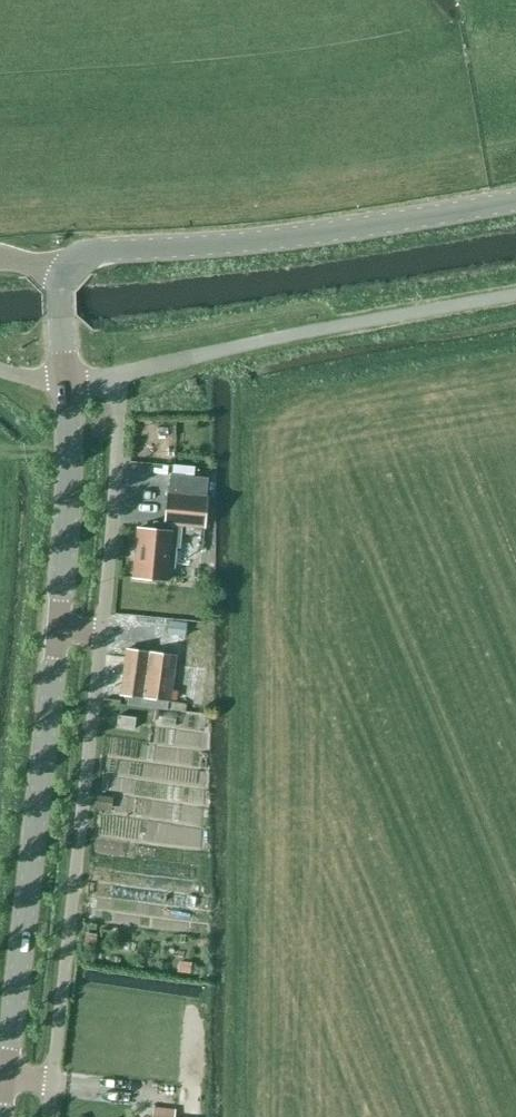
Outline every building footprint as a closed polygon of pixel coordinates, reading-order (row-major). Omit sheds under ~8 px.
[(204,527),(207,497),(166,493),(164,522),(153,521),(152,530),(138,528),(133,577),(166,580),(168,566),(173,566),(175,547),(179,548),(181,525),(204,527)] [(151,706),(152,699),(169,701),(175,655),(126,648),(123,668),(120,695),(141,697),(140,705),(151,706)] [(133,729),(135,717),(117,715),(116,726),(133,729)]
